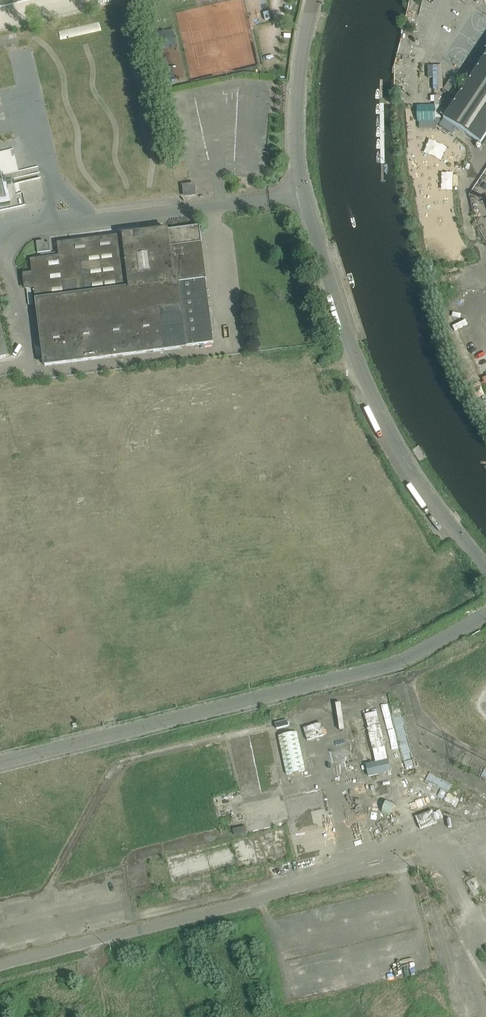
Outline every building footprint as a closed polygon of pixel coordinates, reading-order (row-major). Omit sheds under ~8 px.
[(485,136),(485,56),(443,119),(481,144),(485,136)] [(418,108),(419,120),(435,119),(434,107),(418,108)] [(10,205),(6,185),(2,186),(0,177),(0,207),(10,205)] [(196,196),(195,183),(191,184),(182,185),(183,193),(184,197),(196,196)] [(33,272),(23,274),(25,290),(35,289),(45,366),(185,348),(185,346),(213,343),(205,279),(206,279),(200,226),(158,231),(145,233),(59,244),(60,257),(32,260),(33,272)] [(51,252),(50,243),(44,243),(44,241),(36,242),(38,253),(51,252)] [(418,757),(412,739),(404,742),(410,760),(418,757)]
